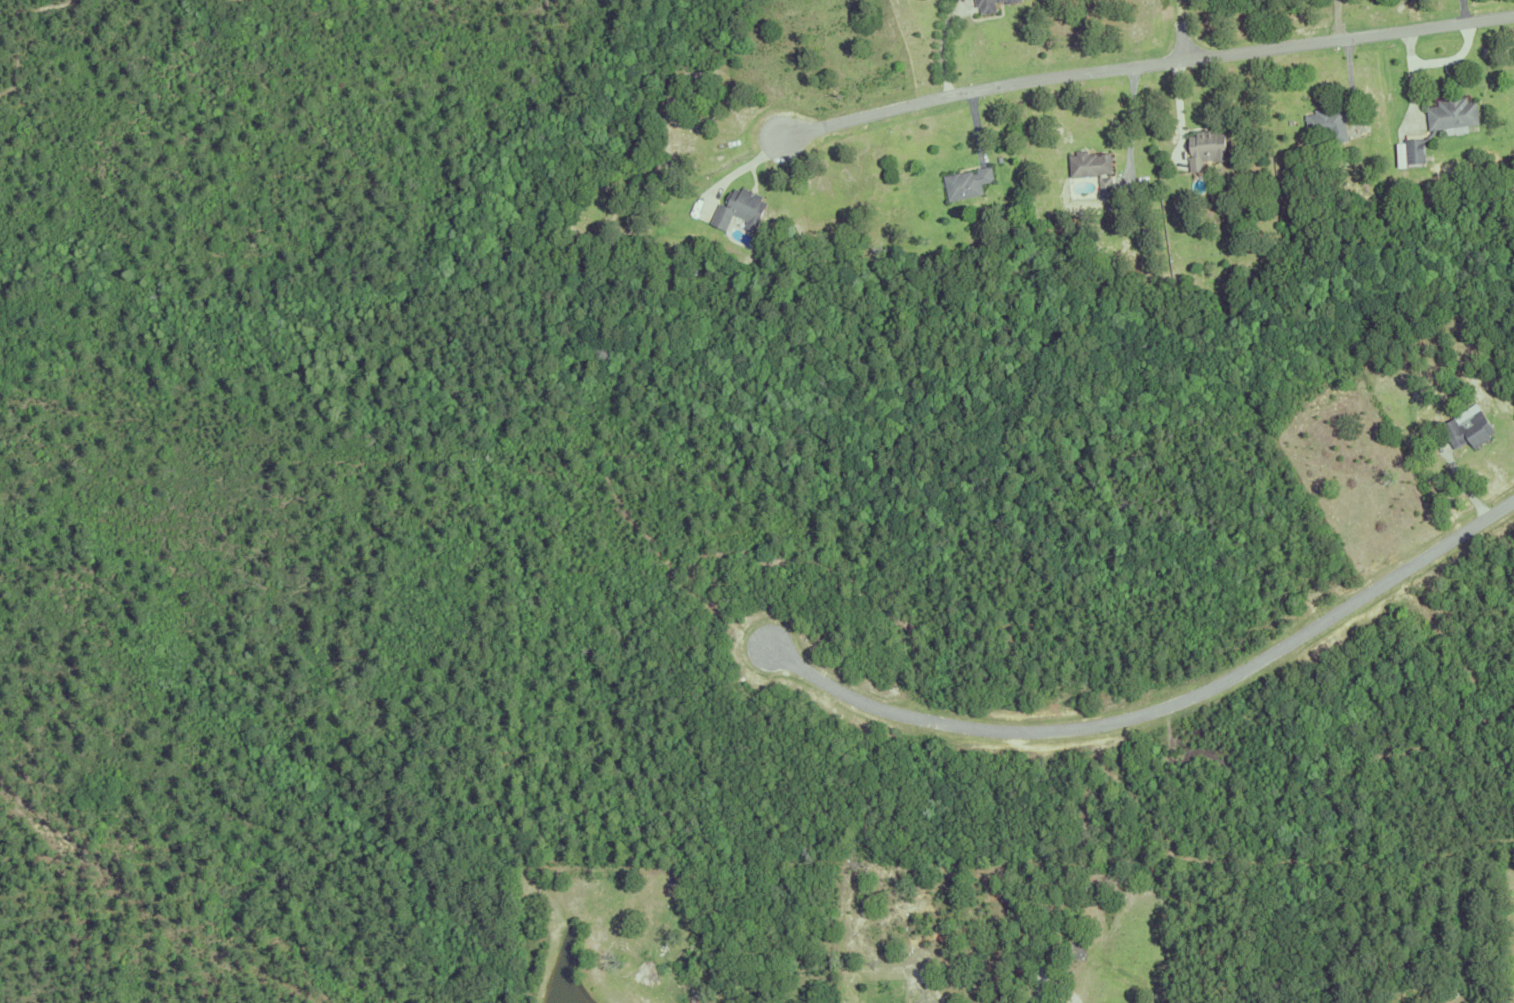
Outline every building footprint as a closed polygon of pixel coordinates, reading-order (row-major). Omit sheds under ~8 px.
[(974,5),(973,0),(993,0),(995,10),(984,12),(983,11),(980,11),(978,4),(974,5)] [(1465,95),(1466,100),(1474,99),(1477,122),(1427,129),(1425,105),(1437,103),(1436,98),(1445,97),(1444,94),(1458,93),(1459,95),(1465,95)] [(1328,130),(1306,133),(1303,113),(1312,112),(1312,108),(1330,105),(1331,109),(1341,107),(1346,139),(1330,142),(1328,130)] [(1212,158),(1201,159),(1202,169),(1188,170),(1186,155),(1189,155),(1187,134),(1194,134),(1194,129),(1199,129),(1200,133),(1203,133),(1203,128),(1206,128),(1206,133),(1209,132),(1209,128),(1214,127),(1214,132),(1223,131),(1225,158),(1212,159),(1212,158)] [(1402,168),(1429,167),(1429,140),(1401,141),(1402,168)] [(1094,151),(1094,154),(1098,153),(1098,152),(1109,151),(1110,171),(1095,172),(1095,174),(1068,176),(1067,154),(1074,153),(1074,149),(1087,148),(1087,152),(1094,151)] [(979,182),(981,192),(947,199),(942,175),(958,170),(958,171),(971,169),(971,171),(975,170),(974,167),(989,164),(992,179),(979,182)] [(742,226),(746,218),(732,212),(725,229),(709,222),(718,201),(722,203),(728,189),(731,190),(733,186),(739,189),(741,186),(762,195),(760,199),(766,202),(753,231),(742,226)] [(1448,422),(1457,448),(1473,442),(1475,446),(1497,438),(1486,408),(1448,422)]
